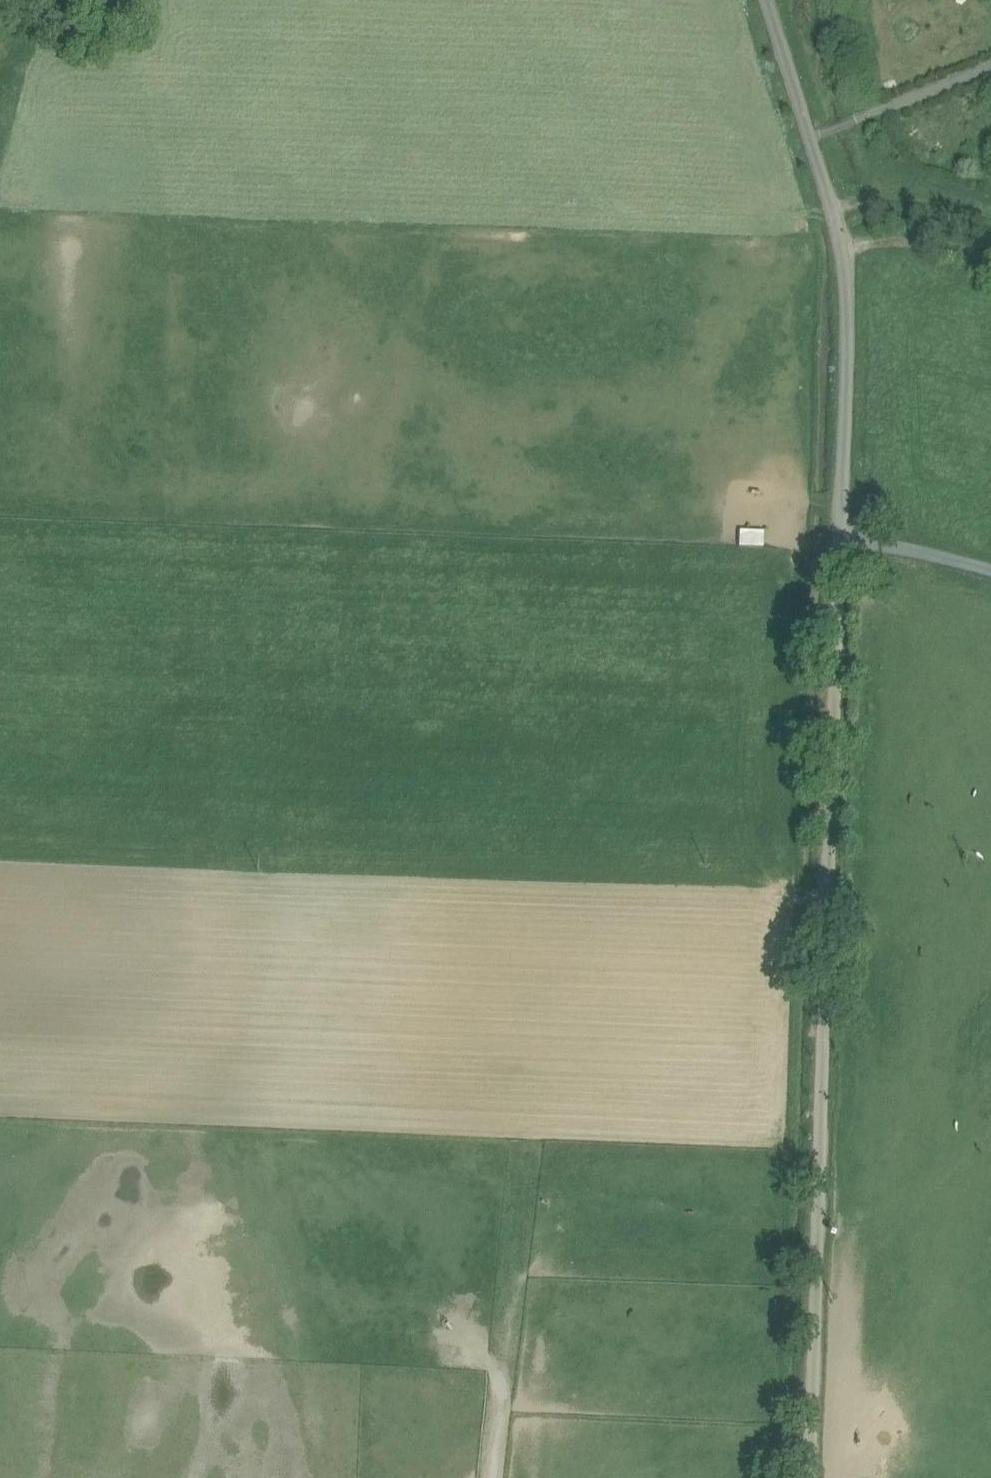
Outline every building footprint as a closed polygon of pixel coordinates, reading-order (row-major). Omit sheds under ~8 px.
[(745,546),(768,546),(769,531),(746,530),(745,546)]
